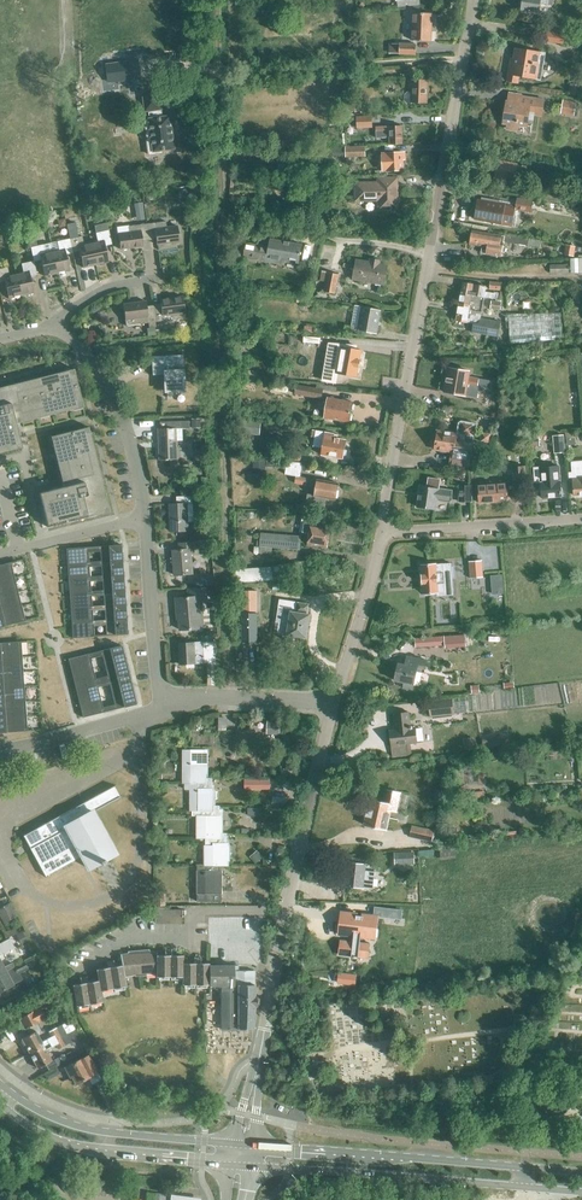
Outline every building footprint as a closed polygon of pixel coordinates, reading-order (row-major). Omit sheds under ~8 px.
[(552,5),(553,0),(523,0),(522,10),(538,12),(539,3),(552,5)] [(411,40),(432,41),(433,14),(412,13),(411,40)] [(546,41),(563,44),(565,34),(547,31),(546,41)] [(399,54),(416,55),(417,43),(400,43),(399,54)] [(519,76),(538,79),(540,66),(537,66),(539,52),(514,48),(510,74),(508,73),(507,81),(517,83),(519,76)] [(106,74),(138,70),(135,52),(104,56),(106,74)] [(411,102),(427,102),(427,81),(408,81),(408,87),(412,87),(411,102)] [(172,115),(163,116),(163,110),(164,110),(161,91),(142,94),(145,113),(149,112),(150,118),(144,118),(147,137),(146,137),(149,156),(164,154),(164,151),(177,149),(172,115)] [(529,106),(520,105),(521,97),(509,95),(508,103),(506,103),(503,122),(509,123),(508,129),(516,130),(517,125),(525,126),(526,119),(532,119),(534,108),(528,108),(529,106)] [(575,115),(578,116),(580,104),(576,103),(577,102),(563,100),(561,114),(575,116),(575,115)] [(349,102),(349,112),(364,111),(364,102),(349,102)] [(361,119),(361,127),(374,127),(374,120),(385,120),(385,113),(373,113),(374,119),(361,119)] [(389,137),(390,145),(402,144),(402,126),(375,127),(376,138),(389,137)] [(346,157),(366,156),(366,146),(345,147),(345,149),(343,149),(343,156),(346,156),(346,157)] [(382,153),(383,171),(403,170),(403,153),(382,153)] [(528,174),(529,166),(498,162),(497,164),(496,163),(494,176),(496,176),(496,178),(503,179),(503,181),(514,182),(515,172),(528,174)] [(379,210),(398,209),(397,178),(378,178),(378,183),(355,183),(356,201),(379,200),(379,210)] [(536,198),(563,203),(565,194),(537,189),(536,198)] [(515,210),(532,213),(534,200),(517,197),(516,208),(491,203),(491,199),(482,198),(481,202),(477,201),(475,210),(473,210),(472,216),(474,217),(474,220),(513,226),(515,210)] [(142,203),(133,204),(136,222),(145,222),(142,203)] [(147,224),(149,241),(156,240),(156,245),(179,242),(177,226),(166,227),(165,221),(147,224)] [(142,241),(149,241),(147,224),(128,226),(129,232),(118,234),(120,249),(143,246),(142,241)] [(91,242),(95,265),(108,262),(105,246),(111,244),(108,230),(96,233),(97,241),(91,242)] [(504,234),(503,236),(470,230),(468,245),(480,247),(479,254),(499,257),(502,241),(528,246),(529,238),(504,234)] [(95,265),(91,242),(84,244),(82,236),(69,239),(73,253),(79,251),(83,268),(95,265)] [(66,254),(73,253),(69,239),(57,242),(59,250),(52,251),(57,273),(69,271),(66,254)] [(283,258),(299,261),(302,244),(271,239),(269,248),(255,245),(246,244),(244,258),(282,264),(283,258)] [(57,273),(52,251),(45,253),(43,245),(30,247),(33,261),(34,261),(34,262),(40,260),(44,276),(57,273)] [(571,273),(581,272),(581,257),(569,258),(571,273)] [(353,279),(385,285),(388,263),(380,262),(380,261),(371,259),(370,260),(357,258),(353,279)] [(37,275),(34,262),(34,261),(33,261),(21,264),(23,272),(16,273),(21,296),(34,293),(30,277),(37,275)] [(549,266),(550,275),(569,273),(568,264),(549,266)] [(16,273),(9,275),(7,267),(0,268),(0,283),(5,282),(8,299),(21,296),(16,273)] [(322,291),(336,293),(339,274),(322,271),(320,281),(326,282),(325,289),(322,288),(322,291)] [(490,289),(501,291),(502,282),(490,281),(490,289)] [(470,295),(483,297),(498,299),(499,293),(494,292),(494,293),(484,291),(485,287),(461,284),(458,303),(469,304),(470,295)] [(241,308),(251,309),(252,295),(240,293),(240,298),(242,298),(241,308)] [(480,318),(483,297),(470,295),(469,304),(458,303),(456,321),(473,323),(472,333),(499,337),(501,321),(480,318)] [(153,305),(155,322),(185,318),(182,296),(160,299),(160,304),(153,305)] [(156,327),(155,322),(153,305),(146,306),(145,301),(123,304),(126,326),(148,323),(149,328),(156,327)] [(363,331),(377,333),(381,310),(362,306),(355,305),(351,327),(346,326),(345,332),(362,335),(363,331)] [(321,344),(335,345),(335,336),(322,335),(321,344)] [(337,373),(357,376),(362,350),(342,347),(341,352),(327,349),(325,359),(339,361),(337,373)] [(164,393),(185,392),(183,355),(151,357),(152,376),(163,375),(164,393)] [(467,386),(483,389),(485,380),(468,377),(469,372),(448,368),(443,392),(465,396),(467,386)] [(2,453),(22,448),(16,424),(23,422),(21,417),(30,415),(31,420),(39,418),(38,413),(47,410),(48,415),(56,413),(55,408),(64,406),(65,411),(73,409),(72,404),(82,402),(76,380),(75,374),(74,374),(65,376),(65,375),(63,376),(20,387),(0,392),(0,453),(2,453)] [(295,394),(322,399),(324,388),(297,383),(295,394)] [(325,418),(349,422),(353,402),(328,398),(327,403),(320,402),(319,408),(326,410),(325,418)] [(159,444),(178,444),(177,429),(183,428),(182,421),(166,422),(166,429),(159,430),(159,444)] [(472,437),(474,435),(476,426),(474,423),(461,421),(459,423),(457,434),(437,431),(434,449),(451,452),(449,464),(469,467),(473,447),(466,446),(467,436),(472,437)] [(39,493),(42,508),(47,527),(48,527),(53,526),(52,521),(64,518),(65,523),(75,520),(73,516),(85,513),(87,517),(96,515),(95,510),(108,507),(107,502),(103,486),(99,487),(96,475),(86,438),(84,434),(83,429),(83,428),(80,429),(60,434),(55,435),(56,436),(58,445),(53,446),(55,454),(60,453),(62,462),(57,463),(59,471),(64,470),(66,478),(61,479),(63,487),(39,493)] [(322,454),(343,458),(346,440),(338,438),(339,435),(312,430),(311,436),(315,437),(313,445),(323,447),(322,454)] [(565,433),(566,445),(575,444),(574,432),(565,433)] [(554,436),(555,453),(565,452),(564,435),(554,436)] [(477,456),(485,457),(487,444),(479,443),(477,456)] [(178,444),(159,444),(160,459),(178,458),(178,444)] [(277,458),(301,462),(303,452),(279,448),(277,458)] [(572,455),(574,495),(581,495),(581,454),(572,455)] [(512,468),(514,486),(526,485),(524,467),(512,468)] [(561,496),(559,469),(550,469),(550,477),(541,478),(532,479),(533,492),(541,492),(541,498),(561,496)] [(326,498),(336,499),(339,483),(300,476),(298,483),(307,485),(316,487),(315,495),(308,493),(306,505),(325,508),(326,498)] [(478,483),(479,503),(509,500),(507,480),(478,483)] [(437,499),(450,501),(451,492),(438,490),(439,489),(420,486),(417,507),(436,509),(437,499)] [(459,486),(459,501),(471,501),(471,486),(459,486)] [(170,504),(171,532),(188,531),(187,504),(193,504),(192,496),(177,497),(177,504),(170,504)] [(308,544),(327,548),(331,527),(314,524),(315,517),(303,514),(300,531),(310,533),(308,544)] [(261,546),(261,533),(237,532),(237,538),(238,538),(237,541),(240,541),(240,545),(261,546)] [(261,533),(261,546),(260,552),(272,553),(273,547),(292,549),(299,549),(300,537),(292,536),(261,533)] [(172,551),(175,575),(193,574),(192,555),(195,554),(194,543),(179,544),(179,550),(172,551)] [(121,545),(66,549),(67,564),(89,562),(88,552),(100,551),(101,562),(122,560),(121,545)] [(89,562),(67,564),(68,579),(90,577),(89,567),(101,566),(102,576),(123,575),(122,560),(101,562),(89,562)] [(299,573),(309,571),(306,560),(297,563),(296,562),(272,567),(236,569),(237,583),(274,580),(299,575),(299,573)] [(14,577),(10,562),(0,565),(0,581),(14,577)] [(443,576),(451,575),(450,563),(420,566),(423,594),(445,592),(443,576)] [(475,563),(463,564),(465,581),(477,580),(475,563)] [(90,577),(68,579),(69,593),(91,592),(90,582),(102,581),(103,591),(124,589),(123,575),(102,576),(90,577)] [(0,581),(0,596),(18,592),(14,577),(0,581)] [(181,630),(204,628),(201,600),(207,599),(206,587),(188,588),(189,597),(177,598),(177,609),(179,608),(181,630)] [(91,592),(69,593),(70,608),(92,607),(91,596),(103,595),(104,606),(125,604),(124,589),(103,591),(91,592)] [(238,632),(238,642),(258,642),(258,590),(241,590),(241,632),(238,632)] [(21,606),(18,592),(0,596),(0,611),(21,606)] [(307,612),(308,612),(309,603),(280,598),(276,620),(279,621),(277,631),(287,633),(286,634),(306,637),(310,614),(306,613),(307,612)] [(92,607),(70,608),(71,623),(93,621),(92,611),(104,610),(105,620),(126,619),(125,604),(104,606),(92,607)] [(0,611),(0,627),(25,621),(21,606),(0,611)] [(93,621),(71,623),(72,638),(94,637),(93,625),(105,625),(106,636),(127,634),(126,619),(105,620),(93,621)] [(215,643),(214,643),(214,636),(202,636),(202,642),(179,643),(180,664),(196,663),(206,662),(206,663),(216,662),(215,643)] [(433,638),(414,640),(415,649),(434,647),(433,638)] [(22,657),(21,641),(0,643),(0,658),(22,657)] [(121,646),(100,651),(115,709),(136,704),(121,646)] [(89,654),(68,659),(82,715),(83,717),(104,712),(89,654)] [(416,670),(424,672),(426,660),(406,656),(405,664),(398,663),(395,680),(404,681),(403,687),(412,689),(416,670)] [(0,658),(0,673),(23,672),(22,657),(0,658)] [(24,686),(23,672),(0,673),(0,688),(24,686)] [(0,688),(0,703),(25,701),(24,686),(0,688)] [(430,716),(468,711),(466,697),(451,699),(451,698),(428,701),(430,716)] [(26,716),(25,701),(0,703),(0,717),(26,716)] [(413,727),(409,728),(407,712),(393,714),(394,729),(388,730),(390,745),(415,743),(413,727)] [(0,717),(0,733),(27,731),(26,716),(0,717)] [(207,778),(208,778),(208,760),(206,760),(206,757),(208,757),(208,750),(185,750),(184,783),(186,783),(199,784),(199,783),(207,783),(207,778)] [(213,778),(208,778),(207,778),(207,783),(199,783),(199,784),(186,783),(186,789),(191,789),(190,811),(192,811),(206,811),(206,810),(213,811),(213,805),(214,805),(214,787),(213,787),(213,778)] [(270,778),(245,779),(244,787),(270,788),(270,778)] [(105,862),(104,860),(116,853),(93,811),(120,796),(114,786),(23,836),(45,875),(81,855),(88,869),(100,862),(101,864),(105,862)] [(389,810),(395,811),(398,792),(384,789),(382,803),(366,800),(362,825),(385,829),(389,810)] [(220,805),(214,805),(213,805),(213,811),(206,810),(206,811),(192,811),(192,816),(197,816),(197,838),(206,838),(213,838),(221,838),(221,833),(222,833),(222,815),(220,815),(220,805)] [(408,835),(424,838),(426,827),(410,824),(408,835)] [(228,833),(222,833),(221,833),(221,838),(213,838),(206,838),(205,865),(220,866),(229,866),(229,843),(228,843),(228,833)] [(440,849),(441,859),(456,858),(456,848),(440,849)] [(394,852),(395,865),(415,864),(415,851),(394,852)] [(362,885),(372,886),(374,863),(345,861),(343,884),(362,886),(362,885)] [(220,866),(205,865),(198,865),(197,894),(199,894),(199,901),(214,902),(214,893),(222,893),(222,871),(220,871),(220,866)] [(156,921),(184,922),(184,909),(157,908),(156,921)] [(363,914),(362,916),(357,915),(357,913),(341,912),(339,934),(354,936),(353,942),(341,941),(339,954),(363,957),(365,943),(360,943),(361,937),(375,938),(378,916),(363,914)] [(0,953),(13,946),(9,939),(0,944),(0,953)] [(146,974),(157,974),(158,955),(157,949),(151,950),(149,949),(137,950),(141,976),(147,975),(146,974)] [(182,977),(183,963),(183,955),(172,955),(172,949),(165,949),(165,955),(158,955),(157,974),(157,977),(182,977)] [(135,975),(136,977),(141,976),(137,950),(129,951),(129,953),(121,954),(122,965),(124,976),(135,975)] [(14,967),(12,963),(4,967),(0,960),(0,974),(14,967)] [(122,965),(116,966),(115,960),(108,961),(113,989),(126,986),(124,976),(122,965)] [(209,985),(209,966),(209,963),(201,963),(201,960),(194,960),(194,963),(183,963),(182,977),(182,985),(209,985)] [(97,969),(99,981),(100,991),(113,989),(108,961),(108,962),(109,967),(97,969)] [(0,974),(0,992),(13,985),(13,984),(23,979),(19,972),(27,968),(24,962),(14,967),(0,974)] [(209,966),(209,985),(221,985),(221,1005),(222,1030),(253,1029),(255,1006),(257,1006),(257,997),(255,997),(255,971),(239,971),(238,965),(209,966)] [(102,1002),(100,991),(99,981),(89,983),(88,977),(80,979),(81,984),(73,986),(77,1007),(102,1002)] [(14,996),(25,990),(21,982),(9,988),(14,996)] [(20,1018),(25,1028),(46,1017),(41,1007),(20,1018)] [(30,1054),(60,1038),(60,1037),(68,1033),(64,1025),(49,1032),(52,1037),(42,1042),(36,1031),(22,1039),(30,1054)] [(60,1038),(30,1054),(37,1069),(52,1061),(46,1050),(56,1045),(58,1050),(65,1046),(60,1038)] [(87,1071),(93,1068),(87,1056),(81,1059),(65,1067),(70,1077),(72,1077),(75,1083),(76,1083),(77,1084),(83,1081),(83,1080),(90,1076),(87,1071)]
